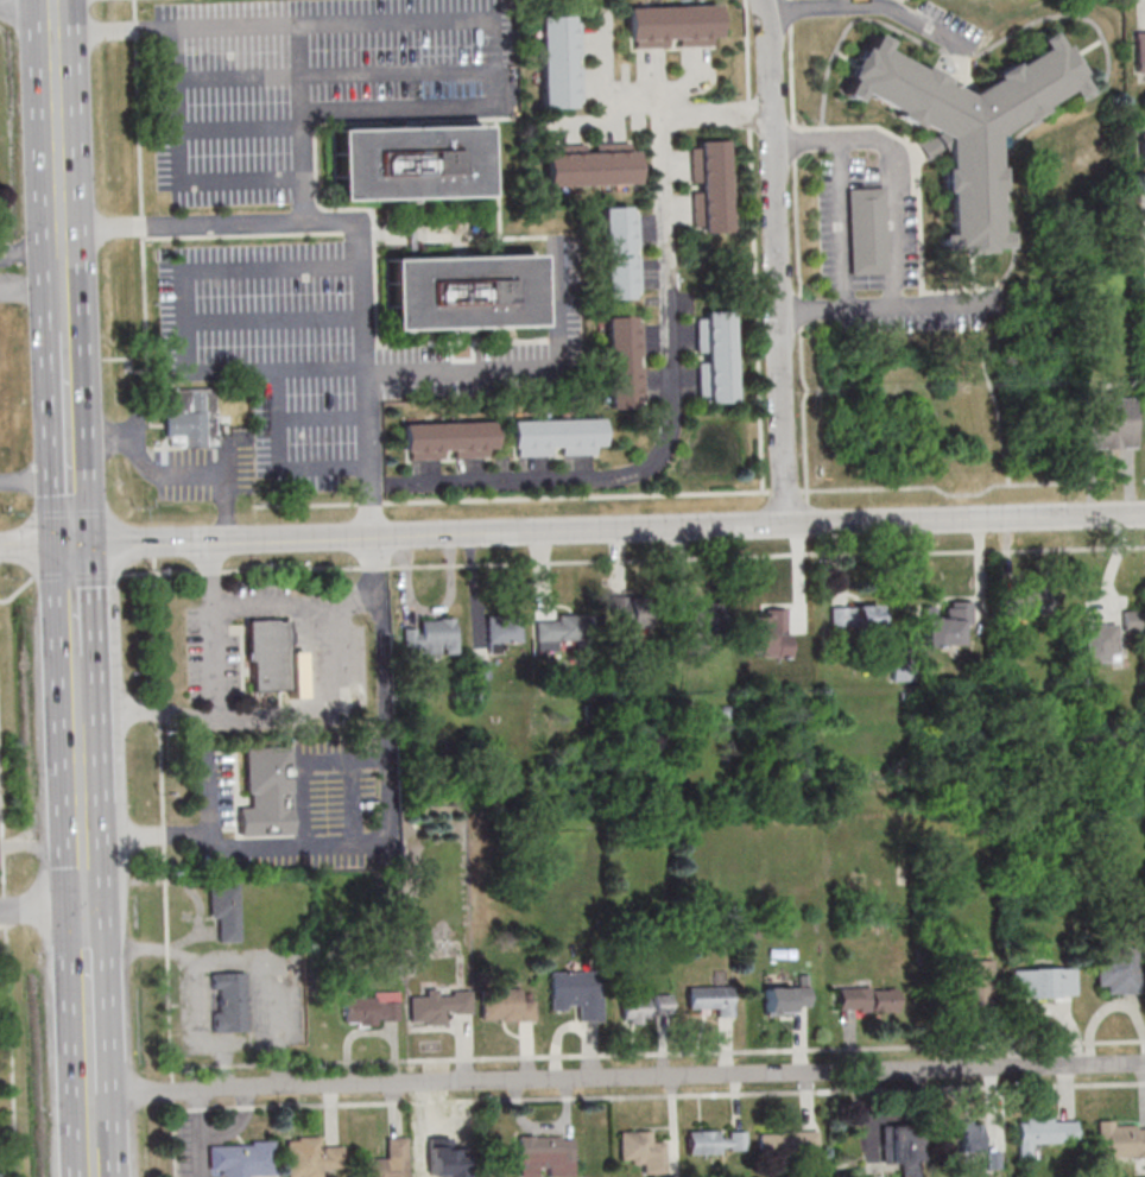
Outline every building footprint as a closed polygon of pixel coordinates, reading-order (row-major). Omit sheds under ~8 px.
[(717,5),(626,7),(627,48),(718,46),(717,5)] [(539,16),(541,108),(581,107),(579,15),(539,16)] [(1135,30),(1135,70),(1144,70),(1144,30),(1135,30)] [(999,132),(1070,93),(1076,96),(1089,89),(1066,48),(1058,45),(1051,32),(1039,38),(1039,52),(969,90),(886,52),(887,40),(874,34),(868,46),(860,51),(847,79),(846,96),(853,99),(859,96),(935,131),(931,139),(920,145),(929,160),(945,151),(946,151),(944,233),(939,236),(938,250),(1008,253),(1008,235),(996,230),(999,132)] [(333,131),(335,200),(483,195),(480,126),(333,131)] [(726,141),(690,141),(691,188),(692,232),(728,231),(726,141)] [(544,144),(544,186),(635,185),(635,144),(544,144)] [(850,189),(851,275),(887,275),(887,189),(850,189)] [(603,299),(639,298),(638,206),(601,207),(603,299)] [(386,259),(388,330),(534,325),(533,255),(386,259)] [(734,403),(732,310),(696,311),(697,359),(698,359),(699,404),(734,403)] [(643,407),(641,316),(606,316),(608,408),(643,407)] [(184,444),(184,435),(165,435),(165,413),(183,413),(183,412),(190,412),(190,392),(203,392),(203,411),(205,411),(205,444),(184,444)] [(1137,448),(1136,397),(1084,397),(1084,449),(1137,448)] [(601,454),(601,418),(510,419),(510,456),(601,454)] [(401,422),(402,459),(493,458),(493,421),(401,422)] [(612,597),(612,632),(656,632),(656,597),(612,597)] [(971,601),(946,601),(946,616),(923,616),(924,645),(961,645),(961,625),(972,625),(971,601)] [(830,627),(879,627),(879,606),(830,606),(830,627)] [(786,657),(785,609),(757,609),(757,616),(745,616),(745,657),(786,657)] [(1141,631),(1141,612),(1124,612),(1124,631),(1141,631)] [(536,651),(560,651),(560,639),(582,639),(582,616),(536,616),(536,651)] [(404,629),(404,655),(456,654),(456,619),(418,620),(419,628),(404,629)] [(520,619),(487,619),(487,653),(500,653),(500,641),(520,641),(520,619)] [(289,691),(289,620),(247,620),(248,691),(289,691)] [(1117,662),(1117,624),(1085,624),(1085,662),(1117,662)] [(290,746),(245,747),(247,807),(238,808),(238,836),(292,834),(290,746)] [(210,884),(210,918),(218,918),(218,942),(239,942),(239,884),(210,884)] [(1141,994),(1140,951),(1096,951),(1096,985),(1106,985),(1106,994),(1141,994)] [(994,960),(960,960),(960,1007),(994,1007),(994,960)] [(1011,969),(1012,998),(1076,997),(1075,968),(1011,969)] [(600,970),(550,971),(550,1008),(576,1008),(576,1021),(601,1021),(600,970)] [(246,1032),(246,972),(212,972),(212,994),(214,994),(214,1032),(246,1032)] [(733,987),(688,987),(688,1015),(733,1015),(733,987)] [(809,987),(765,987),(765,1014),(809,1014),(809,987)] [(482,988),(482,1021),(535,1021),(535,1000),(522,1000),(522,988),(482,988)] [(897,988),(838,988),(838,1011),(897,1011),(897,988)] [(410,1024),(445,1024),(445,1012),(471,1012),(471,991),(410,991),(410,1024)] [(400,1022),(400,992),(344,992),(344,1022),(400,1022)] [(649,1025),(649,1017),(671,1017),(670,996),(622,996),(622,1025),(649,1025)] [(1030,1159),(1030,1144),(1077,1144),(1077,1117),(1018,1117),(1019,1159),(1030,1159)] [(1097,1121),(1097,1158),(1144,1158),(1144,1121),(1097,1121)] [(983,1122),(960,1122),(960,1151),(983,1151),(983,1122)] [(919,1126),(884,1126),(884,1171),(919,1171),(919,1126)] [(653,1131),(620,1131),(620,1162),(643,1163),(643,1174),(665,1174),(666,1143),(653,1142),(653,1131)] [(687,1153),(746,1153),(746,1131),(687,1131),(687,1153)] [(818,1131),(759,1133),(760,1155),(789,1154),(789,1175),(819,1174),(818,1131)] [(287,1137),(287,1176),(334,1176),(334,1170),(344,1170),(344,1147),(320,1148),(320,1137),(287,1137)] [(386,1159),(363,1159),(363,1176),(407,1176),(407,1137),(387,1137),(386,1159)] [(574,1174),(574,1137),(519,1137),(519,1176),(540,1176),(540,1174),(574,1174)] [(208,1144),(209,1171),(224,1171),(224,1176),(248,1176),(275,1175),(275,1142),(208,1144)]
